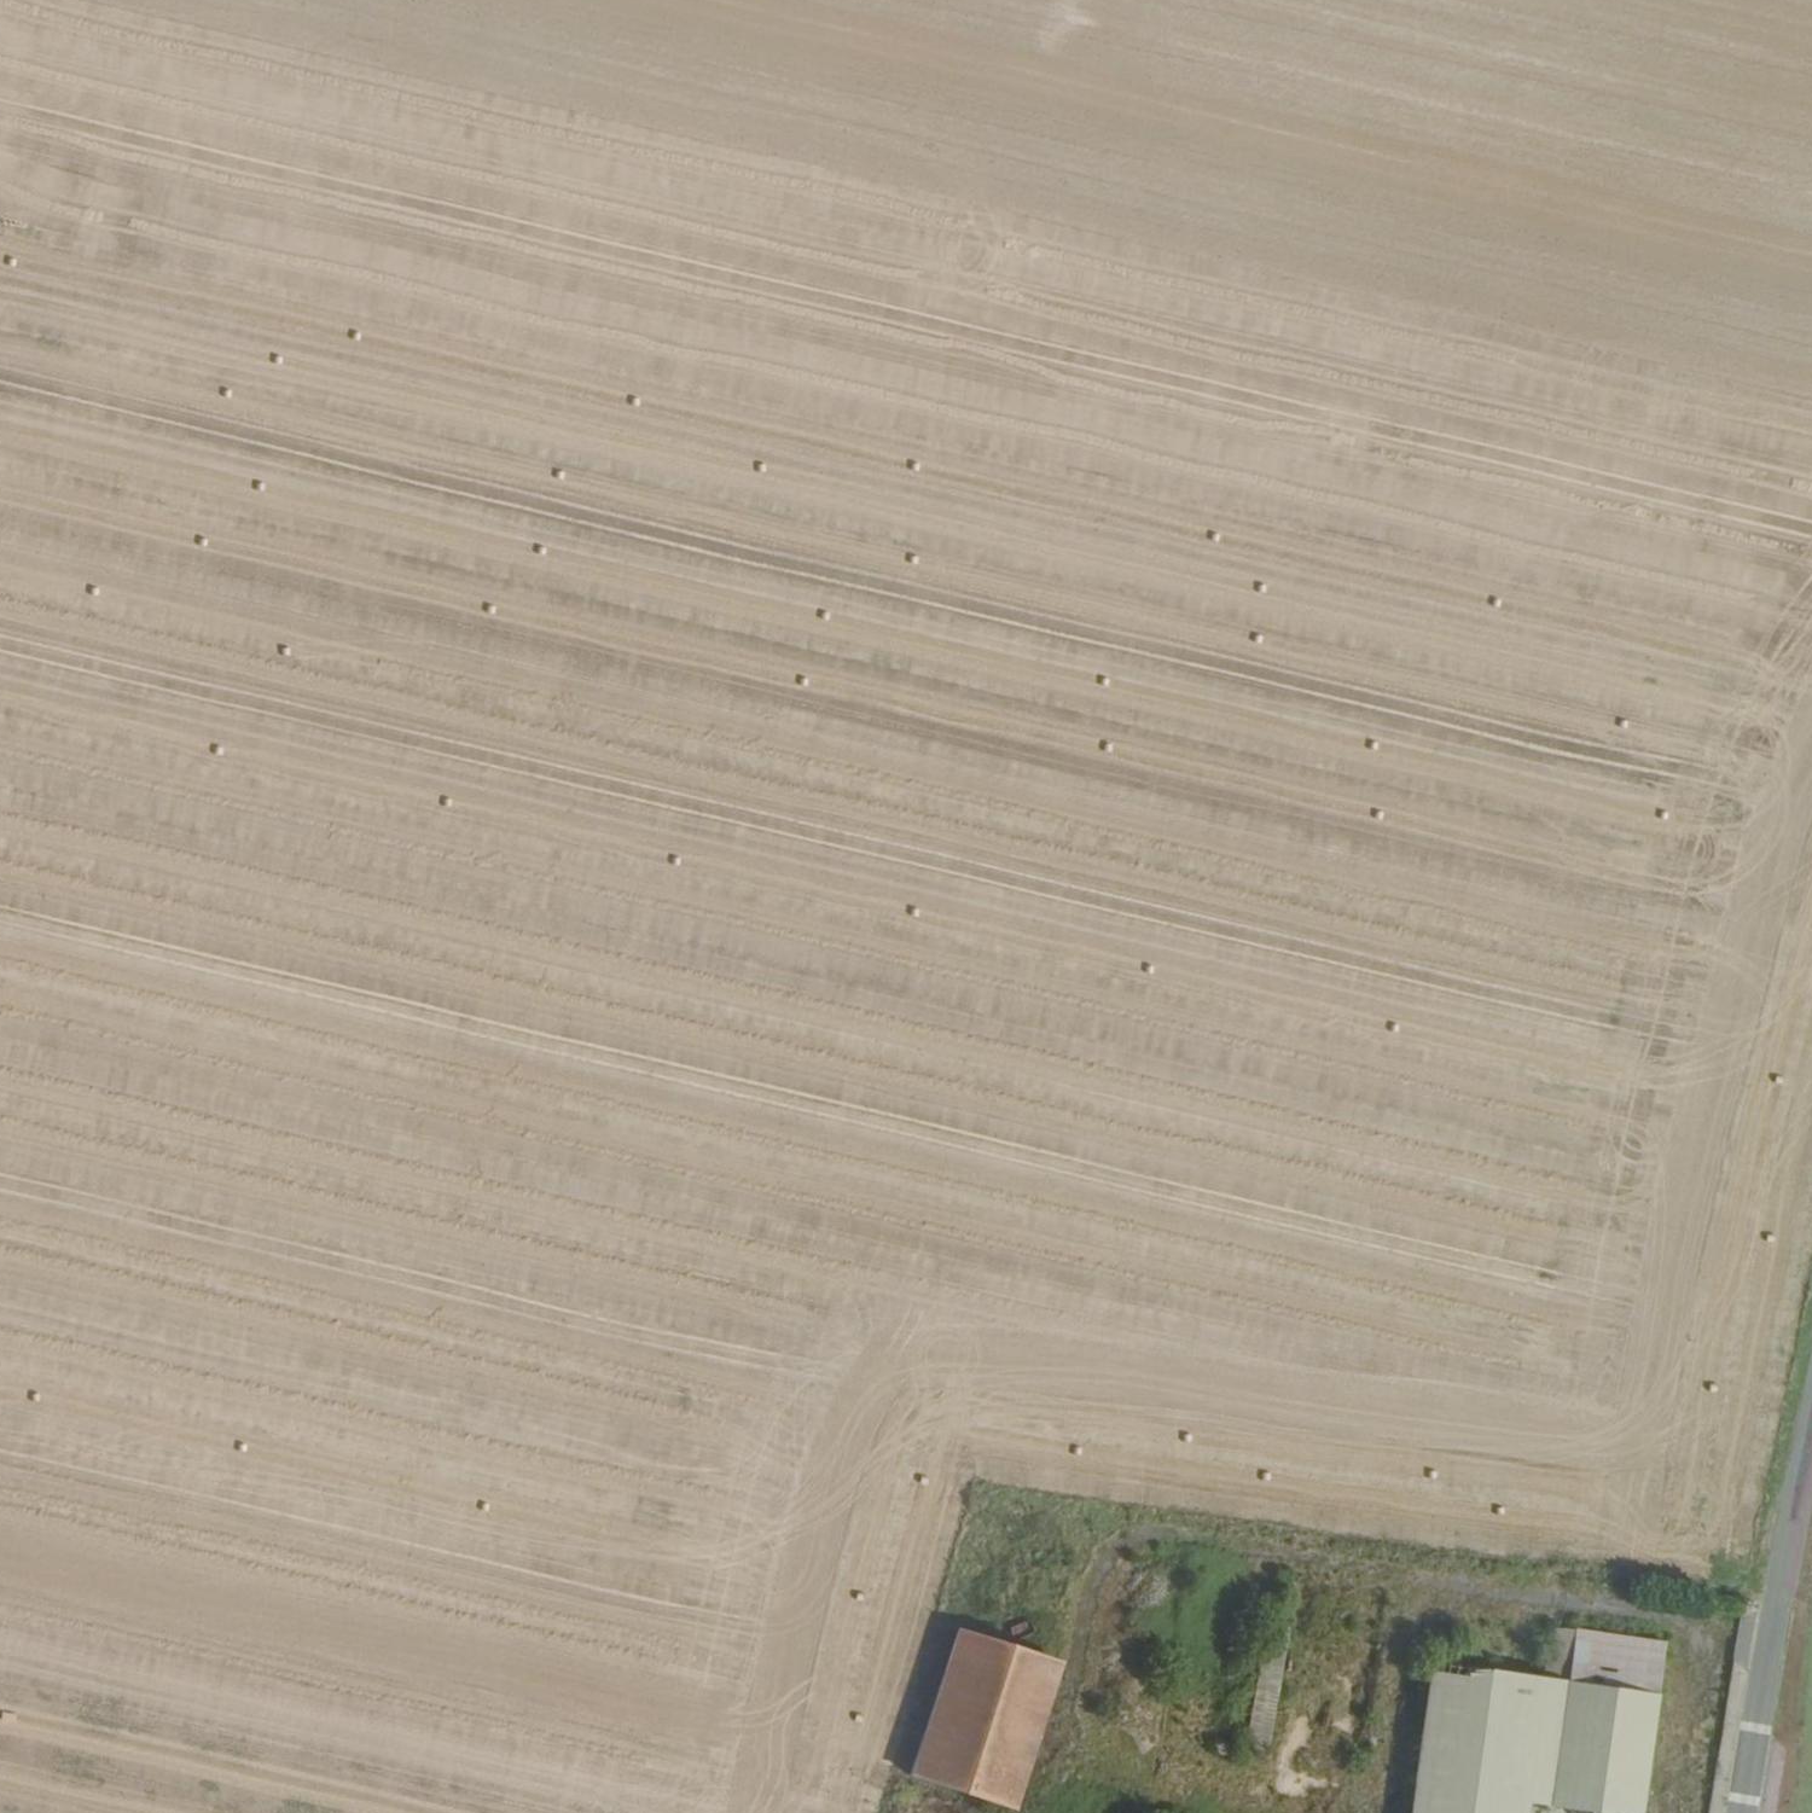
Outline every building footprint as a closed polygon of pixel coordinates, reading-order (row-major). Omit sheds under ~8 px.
[(1269,1623),(1245,1754),(1269,1758),(1293,1627),(1269,1623)] [(955,1626),(909,1775),(1009,1809),(1055,1660),(955,1626)] [(1503,1660),(1437,1649),(1405,1812),(1482,1812),(1503,1660)] [(1482,1812),(1513,1812),(1518,1783),(1537,1787),(1555,1668),(1503,1660),(1482,1812)] [(1650,1683),(1555,1668),(1537,1787),(1630,1801),(1650,1683)]
